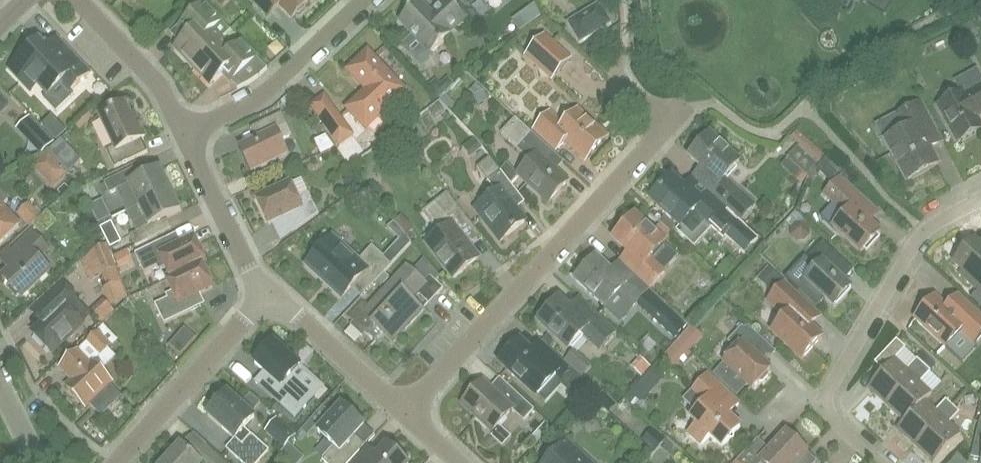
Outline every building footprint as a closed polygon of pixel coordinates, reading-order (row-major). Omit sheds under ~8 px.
[(225,10),(236,0),(216,0),(225,10)] [(268,17),(280,6),(292,18),(295,15),(300,16),(305,10),(305,6),(312,0),(252,0),(268,17)] [(448,0),(447,0),(431,15),(420,3),(400,22),(430,55),(451,36),(449,34),(465,19),(448,0)] [(873,1),(891,11),(897,0),(874,0),(873,1)] [(192,68),(222,40),(229,34),(220,25),(223,23),(205,4),(172,35),(180,44),(174,49),(192,68)] [(580,43),(611,24),(599,5),(568,24),(580,43)] [(362,27),(379,15),(373,7),(357,20),(362,27)] [(517,18),(525,33),(548,22),(541,7),(517,18)] [(570,60),(545,37),(527,57),(553,80),(570,60)] [(210,87),(229,69),(237,78),(243,87),(239,89),(238,89),(238,90),(251,84),(260,77),(268,70),(241,42),(232,51),(222,40),(192,68),(210,87)] [(89,74),(70,54),(59,64),(39,43),(10,70),(23,84),(30,77),(48,96),(61,84),(70,92),(89,74)] [(366,129),(405,92),(368,53),(349,72),(367,91),(348,110),(366,129)] [(980,118),(980,88),(965,97),(963,94),(938,107),(958,144),(980,132),(980,126),(977,119),(980,118)] [(311,106),(323,123),(339,146),(353,136),(324,97),(311,106)] [(133,122),(130,116),(132,115),(133,114),(133,113),(134,111),(134,110),(135,109),(134,107),(134,106),(133,105),(133,104),(132,103),(131,102),(129,101),(128,101),(127,101),(125,101),(124,101),(112,107),(114,111),(100,118),(114,147),(106,151),(115,169),(148,153),(142,141),(146,139),(137,121),(133,122)] [(921,103),(897,115),(879,125),(888,141),(908,180),(938,165),(930,150),(920,132),(933,126),(921,103)] [(587,162),(608,139),(578,111),(565,126),(551,113),(535,131),(557,151),(565,142),(587,162)] [(53,113),(42,122),(57,138),(68,129),(53,113)] [(257,126),(264,138),(241,150),(252,173),(288,156),(280,141),(292,135),(282,114),(257,126)] [(42,127),(30,116),(17,128),(28,140),(42,127)] [(547,164),(555,155),(513,117),(499,133),(532,162),(519,176),(549,203),(568,183),(547,164)] [(806,133),(781,153),(799,176),(824,156),(806,133)] [(727,210),(740,221),(740,222),(755,206),(725,179),(740,162),(711,135),(690,158),(719,183),(709,193),(727,210)] [(33,165),(54,188),(68,173),(64,170),(65,169),(63,166),(54,157),(49,152),(33,165)] [(129,211),(171,191),(160,170),(132,184),(126,173),(104,183),(110,195),(119,190),(129,211)] [(500,242),(525,223),(510,203),(520,195),(502,171),(488,182),(498,194),(475,211),(500,242)] [(682,225),(689,231),(694,235),(706,222),(711,227),(713,225),(721,232),(730,232),(740,221),(727,210),(709,193),(701,203),(673,177),(652,200),(681,226),(682,225)] [(879,213),(851,188),(840,178),(825,195),(846,214),(833,228),(861,254),(881,232),(871,222),(879,213)] [(297,230),(319,215),(309,194),(298,200),(291,185),(257,201),(268,225),(290,215),(297,230)] [(129,211),(139,232),(130,236),(135,247),(157,237),(152,226),(181,212),(171,191),(129,211)] [(19,227),(0,207),(8,200),(0,192),(0,245),(19,227)] [(458,233),(471,223),(449,195),(427,212),(436,224),(434,225),(441,235),(428,245),(453,278),(478,259),(458,233)] [(21,215),(33,228),(45,216),(33,203),(21,215)] [(632,274),(650,290),(666,273),(649,258),(664,243),(636,216),(614,239),(641,264),(632,274)] [(21,299),(52,270),(40,258),(49,250),(31,230),(13,247),(24,258),(3,279),(21,299)] [(306,267),(341,299),(365,273),(377,284),(413,245),(405,237),(385,259),(373,248),(359,263),(333,238),(306,267)] [(168,281),(205,263),(194,240),(167,253),(162,242),(135,255),(144,274),(157,268),(159,272),(166,268),(171,279),(167,281),(168,281)] [(824,242),(808,259),(817,268),(799,287),(818,306),(825,299),(833,308),(852,289),(834,271),(843,261),(824,242)] [(976,242),(955,264),(964,272),(961,275),(980,294),(980,247),(976,242)] [(117,269),(108,246),(96,251),(84,263),(91,280),(117,269)] [(665,303),(650,290),(632,274),(624,282),(597,258),(575,282),(604,308),(618,293),(634,307),(635,305),(651,319),(665,303)] [(168,281),(173,292),(166,296),(168,299),(155,305),(164,325),(191,312),(186,301),(213,288),(202,265),(206,264),(205,263),(168,281)] [(427,283),(407,266),(369,307),(364,302),(349,318),(355,324),(353,326),(364,337),(366,334),(376,343),(382,336),(393,346),(426,311),(409,295),(413,290),(420,296),(429,286),(440,296),(445,290),(431,277),(427,283)] [(802,360),(822,338),(810,327),(820,316),(785,283),(768,301),(786,318),(772,332),(802,360)] [(33,334),(52,354),(91,317),(62,286),(32,314),(42,325),(33,334)] [(980,335),(980,318),(958,295),(946,307),(936,297),(916,319),(945,348),(960,332),(973,344),(980,335)] [(616,333),(598,317),(589,326),(568,308),(560,300),(539,322),(568,349),(581,335),(599,351),(616,333)] [(752,389),(770,370),(751,351),(760,341),(744,326),(729,342),(738,350),(725,363),(752,389)] [(167,346),(180,357),(197,338),(184,327),(167,346)] [(98,333),(87,344),(101,359),(113,348),(98,333)] [(615,355),(629,344),(621,334),(607,346),(615,355)] [(887,407),(925,366),(918,359),(907,371),(895,360),(906,349),(896,340),(880,357),(889,365),(867,388),(887,407)] [(560,382),(570,371),(541,344),(532,353),(520,342),(501,362),(536,395),(554,376),(560,382)] [(291,360),(273,343),(255,363),(254,364),(265,373),(284,391),(275,401),(295,420),(315,398),(292,377),(300,368),(300,367),(312,353),(304,346),(291,360)] [(93,364),(91,366),(78,352),(60,369),(73,383),(67,389),(85,407),(90,403),(102,415),(119,398),(108,386),(111,383),(93,364)] [(626,368),(646,408),(657,402),(649,386),(659,381),(647,358),(626,368)] [(898,430),(925,401),(932,394),(921,383),(931,372),(925,366),(887,407),(903,422),(896,429),(898,430)] [(705,403),(697,412),(691,418),(698,425),(689,434),(700,445),(709,436),(722,448),(740,428),(728,416),(739,405),(727,394),(708,376),(693,392),(705,403)] [(525,422),(535,411),(508,386),(499,396),(484,382),(463,405),(493,432),(512,410),(525,422)] [(270,452),(245,430),(256,419),(228,395),(207,417),(235,441),(226,450),(240,462),(259,462),(270,452)] [(354,416),(357,413),(342,400),(330,414),(333,417),(318,433),(335,447),(322,461),(325,462),(350,462),(360,452),(349,443),(365,426),(354,416)] [(915,447),(952,407),(945,401),(935,411),(925,401),(898,430),(915,447)] [(961,435),(949,424),(959,413),(952,407),(915,447),(932,462),(934,462),(961,435)] [(537,444),(550,429),(544,424),(531,438),(537,444)] [(662,429),(648,437),(656,451),(670,444),(662,429)] [(800,460),(807,452),(786,433),(761,461),(763,462),(797,462),(800,460)] [(567,442),(548,462),(589,462),(567,442)] [(387,446),(372,462),(406,462),(387,446)] [(204,447),(194,458),(182,447),(167,462),(221,462),(204,447)]
